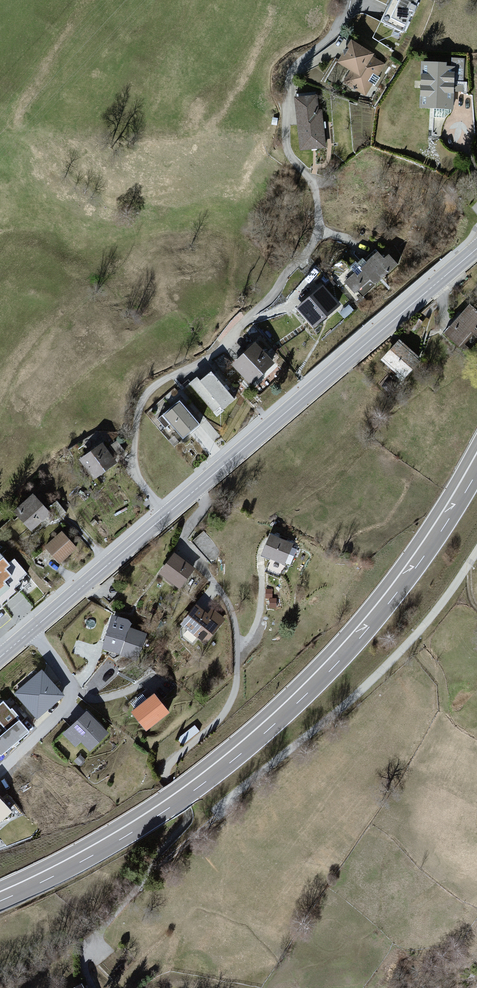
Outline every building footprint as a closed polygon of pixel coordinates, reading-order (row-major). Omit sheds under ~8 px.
[(418,0),(395,0),(383,23),(405,35),(422,2),(418,0)] [(377,53),(355,40),(339,65),(350,72),(343,84),(366,99),(387,66),(374,58),(377,53)] [(458,64),(425,62),(422,108),(455,110),(458,64)] [(322,94),(298,96),(303,152),(326,150),(322,94)] [(397,272),(380,254),(347,284),(356,293),(371,279),(379,288),(397,272)] [(342,306),(326,287),(299,309),(314,328),(342,306)] [(474,305),(445,335),(461,350),(476,335),(476,336),(476,308),(474,305)] [(424,362),(402,342),(383,361),(405,382),(424,362)] [(277,365),(259,343),(233,365),(251,386),(277,365)] [(237,402),(214,374),(203,384),(226,411),(237,402)] [(203,425),(182,403),(165,418),(186,441),(203,425)] [(115,461),(102,442),(79,456),(92,476),(115,461)] [(50,510),(33,491),(14,508),(31,527),(50,510)] [(78,548),(63,530),(45,545),(60,563),(78,548)] [(209,557),(220,546),(205,531),(194,542),(209,557)] [(297,545),(273,535),(264,554),(288,565),(297,545)] [(31,583),(4,547),(0,550),(0,607),(31,583)] [(197,570),(177,554),(160,575),(180,591),(197,570)] [(209,613),(200,606),(184,627),(208,645),(228,619),(213,608),(209,613)] [(134,623),(115,616),(103,650),(139,662),(148,634),(130,628),(134,623)] [(42,668),(16,689),(36,716),(62,694),(42,668)] [(157,693),(133,708),(144,725),(169,709),(157,693)] [(0,702),(0,752),(28,731),(3,700),(0,702)] [(109,735),(90,713),(64,735),(76,748),(83,742),(91,751),(109,735)] [(180,738),(185,744),(201,731),(196,725),(180,738)] [(11,810),(0,797),(0,817),(11,810)]
